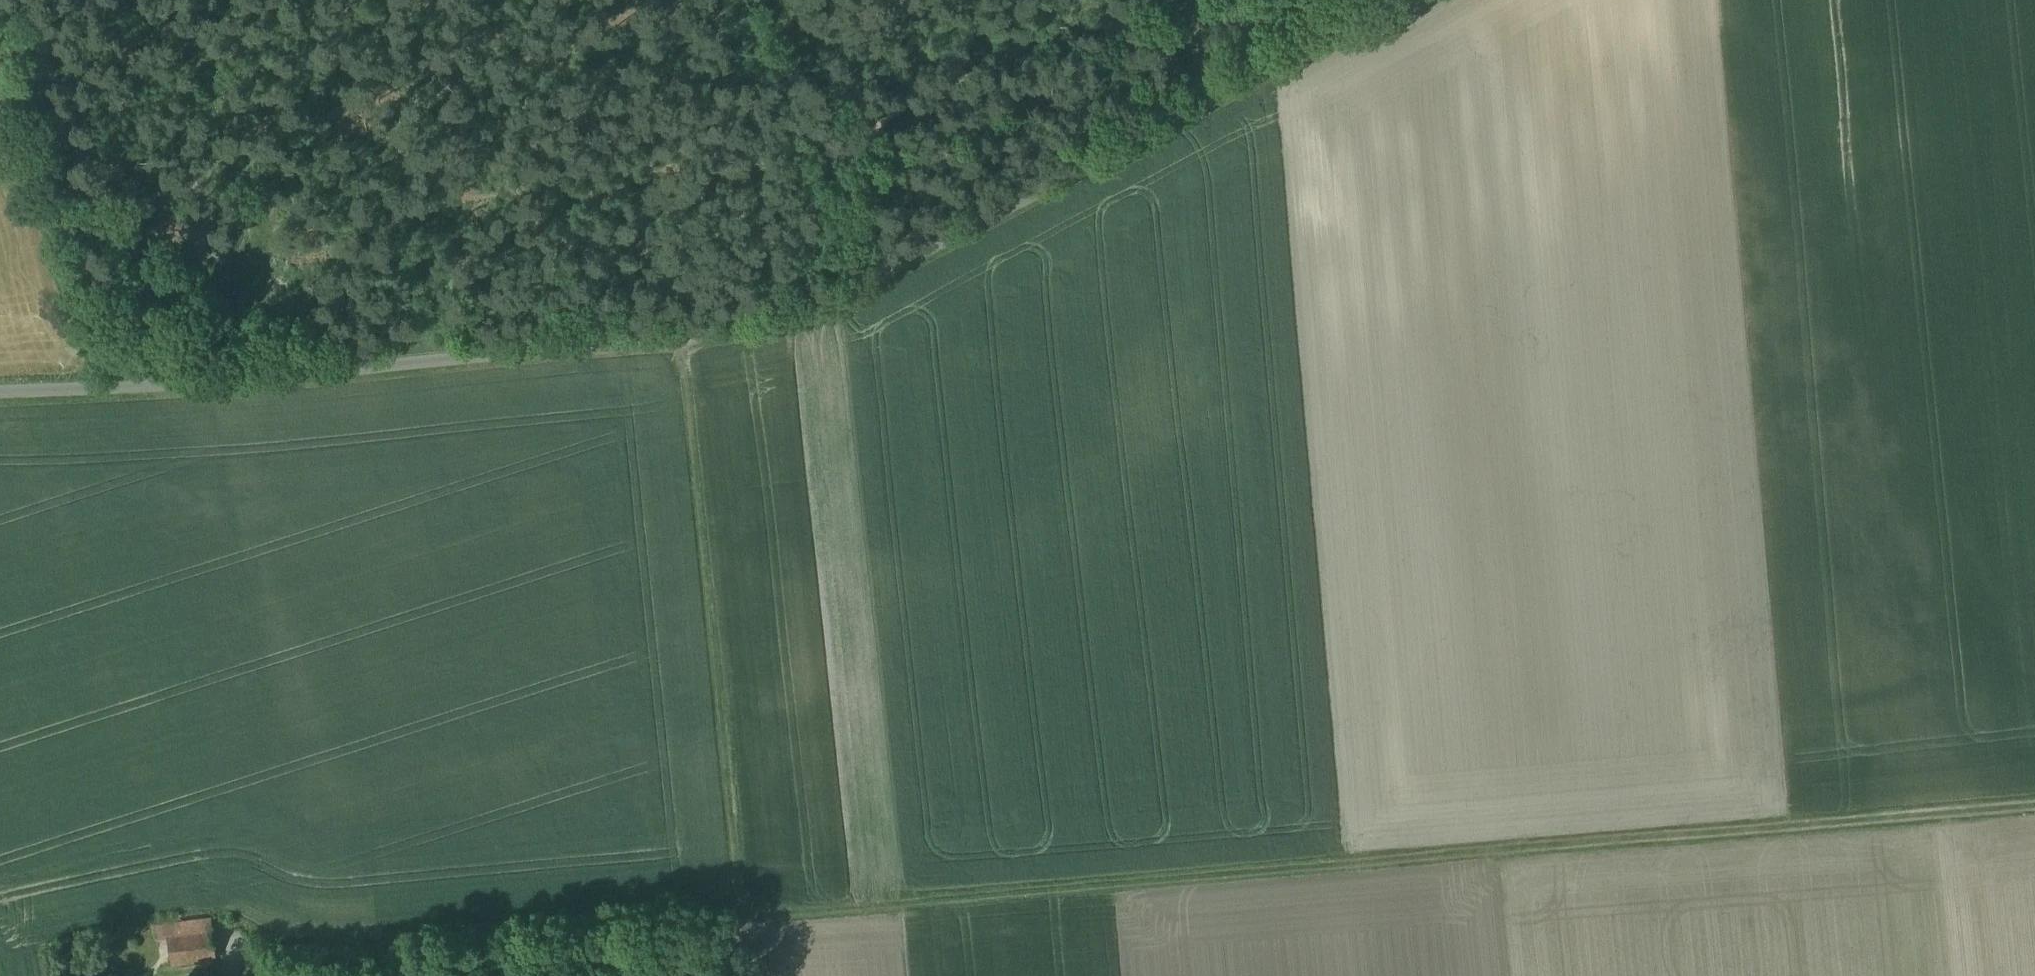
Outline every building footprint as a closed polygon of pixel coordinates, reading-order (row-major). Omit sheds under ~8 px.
[(209,929),(169,935),(173,964),(214,957),(209,929)]
